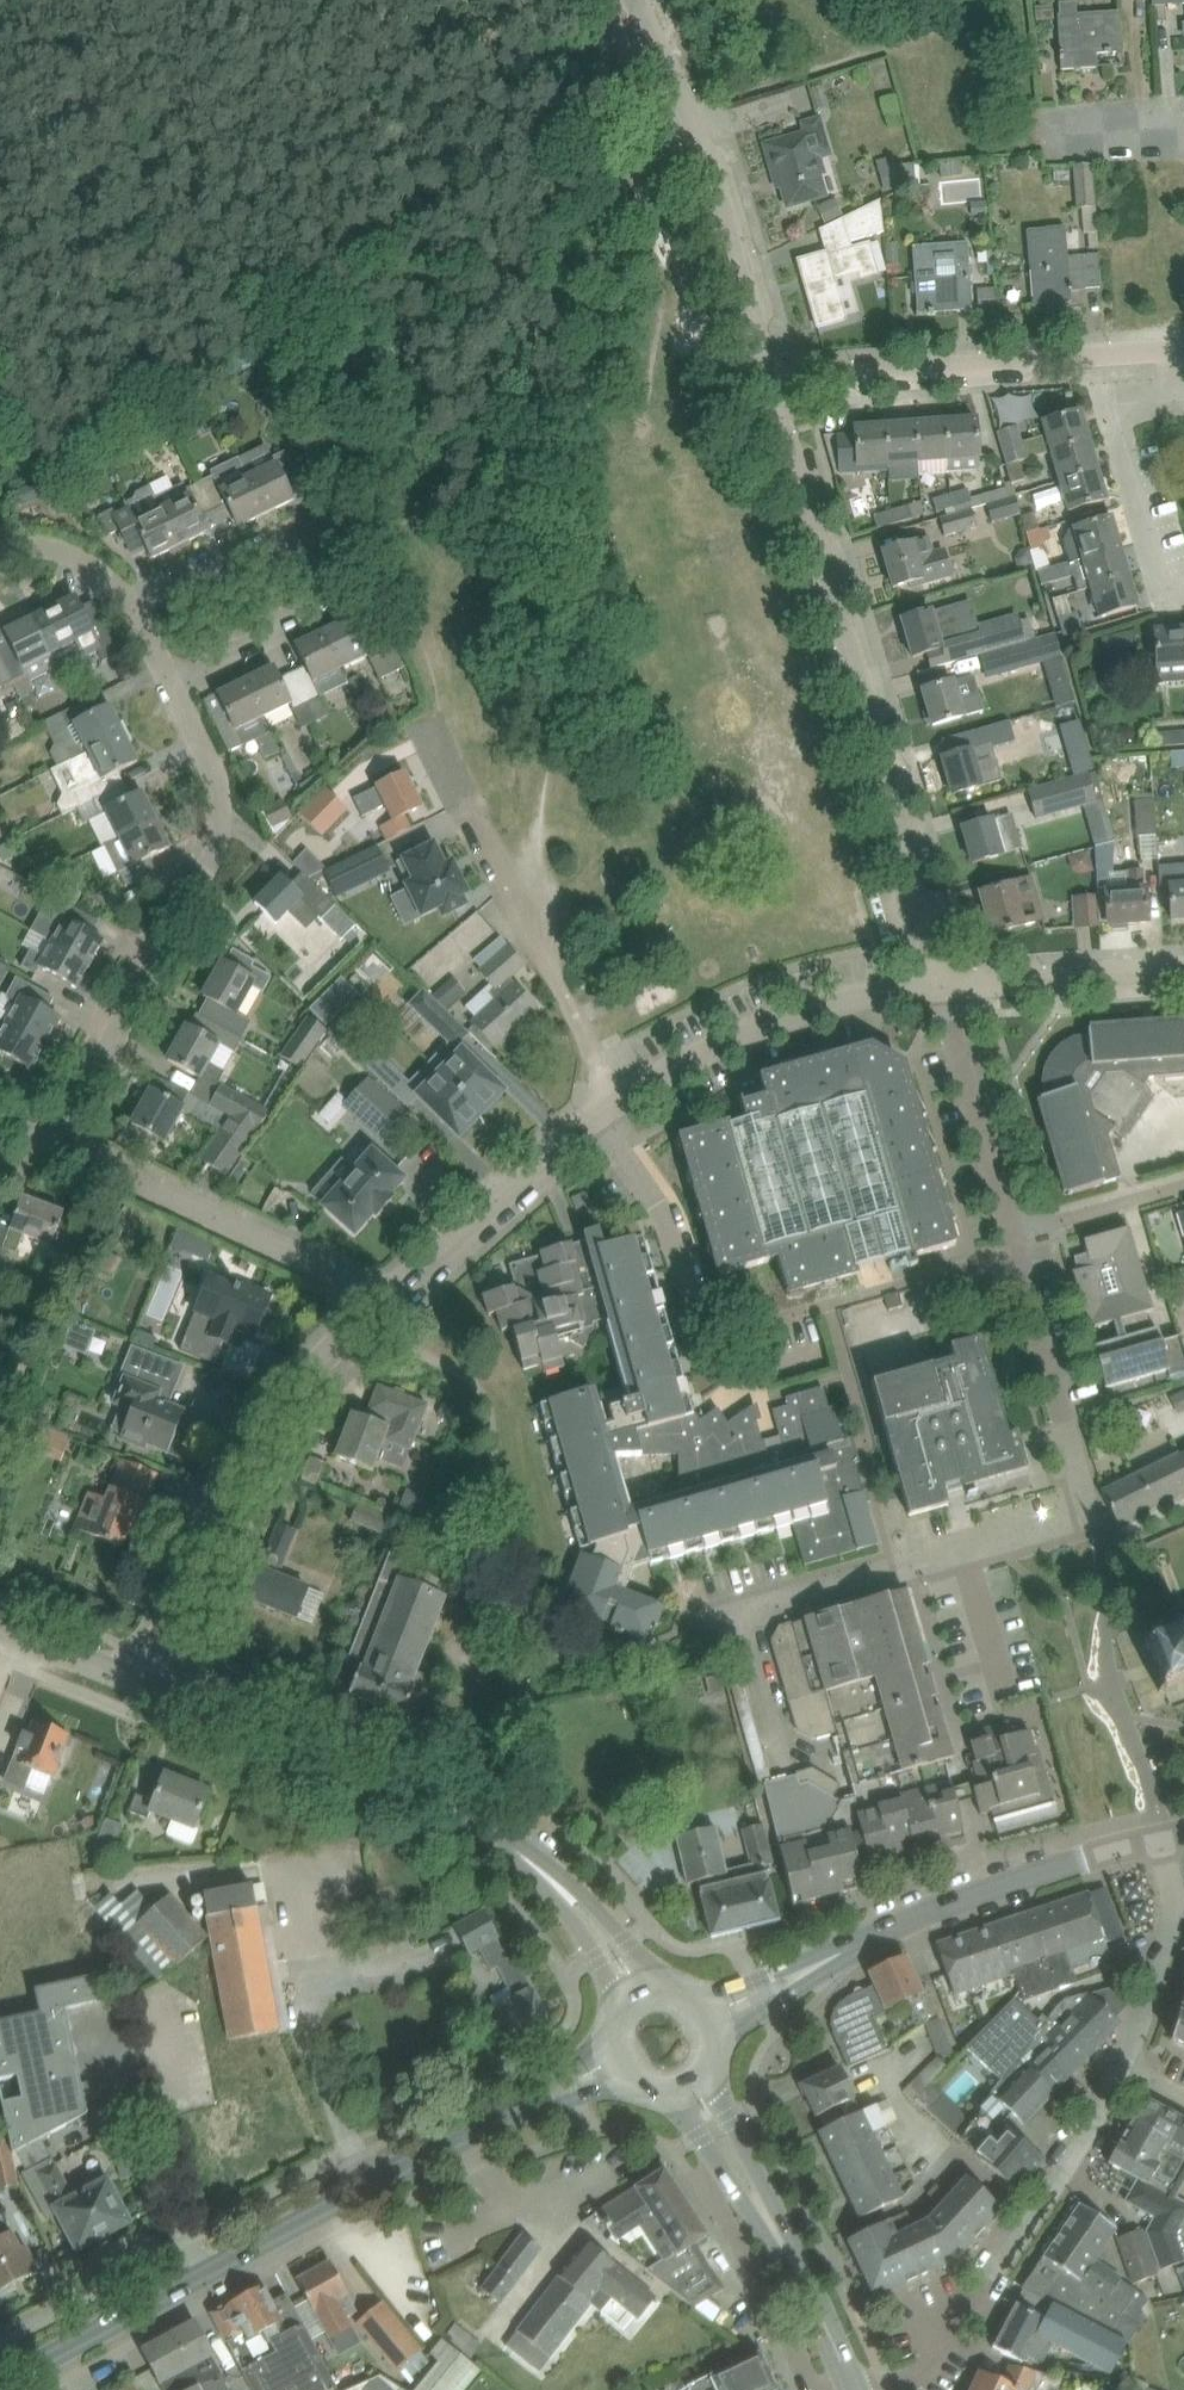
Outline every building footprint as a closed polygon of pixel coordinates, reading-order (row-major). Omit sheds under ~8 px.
[(1058,3),(1059,14),(1057,14),(1060,68),(1095,66),(1094,52),(1121,50),(1118,10),(1077,13),(1076,2),(1058,3)] [(1055,4),(1036,6),(1037,20),(1056,19),(1055,4)] [(804,132),(785,138),(762,145),(773,179),(775,179),(784,208),(807,201),(824,196),(813,158),(827,154),(816,118),(801,123),(804,132)] [(963,176),(962,159),(940,161),(941,178),(963,176)] [(896,165),(896,163),(878,168),(886,192),(903,187),(902,185),(896,165)] [(897,165),(896,165),(902,185),(913,184),(913,178),(912,163),(897,165)] [(1075,166),(1078,208),(1095,207),(1092,164),(1075,166)] [(819,208),(826,224),(842,216),(834,200),(819,208)] [(880,202),(844,220),(850,244),(884,234),(880,202)] [(986,204),(969,205),(970,215),(986,214),(986,204)] [(1066,228),(1028,231),(1034,305),(1072,302),(1071,290),(1101,288),(1098,255),(1068,257),(1066,228)] [(887,244),(888,265),(899,265),(898,243),(887,244)] [(912,247),(916,290),(918,314),(972,310),(966,243),(912,247)] [(825,253),(802,259),(809,284),(805,285),(817,327),(844,319),(833,279),(858,272),(860,279),(877,274),(868,244),(826,257),(825,253)] [(995,275),(993,248),(980,249),(982,276),(995,275)] [(976,290),(978,312),(998,310),(996,288),(976,290)] [(235,358),(217,371),(218,373),(226,383),(243,370),(235,359),(235,358)] [(1007,466),(1019,462),(1052,452),(1088,442),(1080,413),(1044,423),(1047,435),(1023,442),(1018,427),(997,433),(1007,466)] [(946,423),(948,460),(949,473),(980,471),(976,420),(946,423)] [(946,423),(916,425),(918,462),(948,460),(946,423)] [(916,425),(886,427),(889,464),(918,462),(916,425)] [(889,464),(886,427),(855,429),(855,435),(837,437),(840,474),(889,470),(889,464)] [(1088,442),(1052,452),(1061,481),(1097,471),(1088,442)] [(273,465),(246,478),(265,516),(275,511),(274,509),(293,500),(287,488),(300,482),(285,451),(270,458),(273,465)] [(212,475),(197,483),(213,515),(227,508),(236,528),(254,519),(255,521),(265,516),(246,478),(238,459),(210,472),(212,475)] [(1008,499),(1016,497),(1017,496),(1013,483),(1024,480),(1019,462),(1007,466),(1011,481),(1003,484),(1004,488),(1008,499)] [(309,477),(320,471),(320,470),(316,463),(305,468),(309,477)] [(1097,471),(1061,481),(1070,511),(1106,500),(1097,471)] [(183,484),(155,498),(160,509),(180,549),(190,544),(189,541),(207,533),(201,521),(213,515),(197,483),(185,488),(183,484)] [(160,509),(155,498),(150,486),(136,493),(134,498),(125,503),(127,508),(114,514),(111,510),(98,517),(108,536),(120,530),(132,555),(145,549),(151,560),(169,551),(170,553),(180,549),(160,509)] [(971,509),(988,504),(1008,499),(1004,488),(971,498),(969,489),(954,493),(956,500),(951,502),(953,508),(955,507),(957,513),(971,509)] [(26,489),(13,495),(19,507),(31,502),(26,489)] [(945,510),(947,516),(957,513),(955,507),(953,508),(951,502),(956,500),(954,493),(933,499),(936,512),(945,510)] [(994,523),(1021,515),(1016,497),(1008,499),(988,504),(994,523)] [(922,503),(894,511),(896,517),(892,518),(893,525),(913,519),(924,516),(922,503)] [(976,528),(971,509),(957,513),(947,516),(941,518),(947,536),(976,528)] [(894,511),(892,512),(874,517),(878,529),(893,525),(892,518),(896,517),(894,511)] [(1026,529),(1027,533),(1039,529),(1033,511),(1021,515),(1026,529)] [(1063,542),(1069,564),(1120,549),(1111,519),(1075,530),(1067,532),(1063,542)] [(1027,533),(1038,573),(1051,569),(1039,529),(1027,533)] [(929,540),(906,546),(883,553),(894,589),(922,581),(923,584),(951,576),(944,550),(933,553),(929,540)] [(1019,551),(1014,559),(1017,569),(1031,565),(1026,549),(1019,551)] [(1046,602),(1053,600),(1061,598),(1056,582),(1088,572),(1092,588),(1128,577),(1120,549),(1069,564),(1051,569),(1038,573),(1042,586),(1046,602)] [(1128,577),(1092,588),(1101,617),(1137,607),(1128,577)] [(1066,596),(1061,598),(1053,600),(1064,636),(1082,630),(1077,613),(1071,614),(1066,596)] [(40,611),(30,616),(49,656),(51,656),(76,643),(83,657),(97,650),(102,661),(117,654),(92,602),(79,608),(74,597),(41,613),(40,611)] [(962,640),(956,623),(952,608),(903,622),(914,659),(941,651),(940,646),(962,640)] [(0,651),(0,658),(11,682),(12,681),(21,700),(35,693),(30,682),(57,669),(51,656),(49,656),(30,616),(20,621),(21,623),(18,624),(16,619),(3,625),(6,630),(3,632),(10,646),(0,651)] [(331,623),(321,628),(341,669),(368,656),(380,679),(402,668),(388,639),(379,644),(368,624),(356,630),(349,617),(332,625),(331,623)] [(975,635),(981,656),(1017,645),(1032,641),(1028,628),(1021,630),(1019,622),(975,635)] [(304,666),(291,672),(307,704),(316,723),(330,716),(314,683),(341,669),(321,628),(311,633),(312,635),(293,644),(304,666)] [(1183,682),(1183,630),(1154,632),(1158,684),(1183,682)] [(1115,637),(1103,640),(1106,654),(1119,651),(1115,637)] [(1017,645),(981,656),(988,678),(1017,670),(1014,661),(1021,659),(1017,645)] [(11,682),(0,658),(0,687),(11,682)] [(253,671),(243,676),(263,718),(289,705),(292,711),(307,704),(291,672),(278,679),(271,665),(254,673),(253,671)] [(263,718),(243,676),(233,681),(234,683),(215,693),(226,714),(212,721),(227,752),(241,745),(270,732),(263,718)] [(368,695),(357,676),(347,682),(357,701),(368,695)] [(953,683),(945,685),(923,692),(933,727),(985,712),(981,697),(959,703),(953,683)] [(71,709),(59,714),(75,745),(65,750),(71,761),(73,761),(86,753),(126,734),(121,724),(118,725),(108,705),(97,711),(91,698),(71,709)] [(1010,741),(1039,733),(1035,719),(1006,728),(1010,741)] [(1183,745),(1183,731),(1156,733),(1157,747),(1183,745)] [(71,761),(58,768),(71,794),(73,793),(79,806),(92,800),(92,801),(123,787),(115,771),(136,760),(129,745),(131,744),(126,734),(86,753),(73,761),(71,761)] [(1001,782),(997,767),(977,772),(971,751),(943,759),(953,795),(1001,782)] [(1088,752),(1070,757),(1075,777),(1087,774),(1094,772),(1088,752)] [(1173,769),(1183,768),(1183,752),(1176,753),(1172,753),(1173,769)] [(1096,773),(1087,775),(1095,802),(1103,800),(1096,773)] [(362,816),(373,810),(387,804),(395,820),(419,808),(403,774),(353,798),(362,816)] [(1029,790),(1037,819),(1095,802),(1087,775),(1087,774),(1029,790)] [(105,813),(119,839),(158,820),(153,810),(151,811),(140,791),(128,797),(123,787),(92,801),(100,815),(105,813)] [(326,789),(300,816),(322,837),(348,811),(326,789)] [(1135,801),(1137,837),(1156,835),(1154,799),(1135,801)] [(291,820),(282,800),(263,809),(272,828),(291,820)] [(158,820),(119,839),(105,846),(118,873),(117,873),(125,888),(156,872),(148,857),(169,847),(161,831),(163,830),(158,820)] [(1023,850),(1017,831),(996,838),(991,821),(963,829),(973,864),(1023,850)] [(0,846),(0,857),(15,850),(11,841),(0,846)] [(446,874),(432,844),(412,854),(411,852),(393,861),(416,908),(434,899),(441,913),(463,903),(459,895),(464,892),(454,870),(446,874)] [(377,845),(323,871),(336,898),(390,872),(377,845)] [(1082,875),(1094,872),(1088,851),(1068,857),(1071,869),(1082,875)] [(31,879),(45,872),(39,859),(24,865),(31,879)] [(1158,866),(1160,888),(1170,888),(1171,897),(1172,921),(1183,920),(1183,864),(1158,866)] [(1099,896),(1101,923),(1109,922),(1109,925),(1113,925),(1114,931),(1128,929),(1128,924),(1149,923),(1147,890),(1146,890),(1144,871),(1130,872),(1131,892),(1108,893),(1108,891),(1099,892),(1099,896)] [(318,915),(321,919),(335,906),(302,873),(288,887),(279,878),(253,904),(275,924),(291,908),(308,925),(318,915)] [(1042,921),(1035,898),(1030,880),(982,894),(993,935),(1042,921)] [(156,881),(149,884),(154,892),(160,889),(156,881)] [(60,899),(76,908),(83,894),(67,886),(60,899)] [(138,889),(124,896),(129,904),(142,898),(138,889)] [(1078,924),(1101,923),(1099,896),(1076,897),(1078,924)] [(355,926),(335,905),(335,906),(321,919),(341,939),(355,926)] [(29,930),(50,942),(89,965),(103,940),(54,913),(49,921),(38,914),(29,930)] [(89,965),(50,942),(42,957),(29,950),(20,966),(34,974),(38,968),(76,989),(89,965)] [(472,1025),(475,1028),(493,1048),(538,1008),(517,985),(511,978),(525,965),(510,948),(480,974),(495,989),(490,993),(498,1002),(472,1025)] [(207,1000),(198,1015),(241,1040),(250,1024),(235,1015),(251,984),(263,991),(271,977),(258,970),(253,980),(241,974),(224,964),(221,962),(202,997),(207,1000)] [(1,984),(9,968),(0,963),(0,984),(1,984)] [(453,976),(431,996),(445,1010),(466,991),(453,976)] [(5,1023),(44,1045),(59,1019),(46,1011),(53,999),(15,977),(2,1000),(14,1007),(5,1023)] [(311,996),(302,988),(295,995),(304,1004),(311,996)] [(435,1030),(449,1016),(424,992),(411,1005),(435,1030)] [(325,993),(309,1009),(326,1026),(342,1010),(325,993)] [(186,1026),(166,1060),(186,1071),(199,1079),(200,1077),(217,1086),(225,1072),(208,1063),(219,1045),(233,1053),(241,1040),(198,1015),(197,1014),(189,1028),(186,1026)] [(280,1056),(301,1070),(328,1030),(307,1016),(280,1056)] [(1183,1078),(1183,1021),(1150,1023),(1150,1027),(1127,1028),(1127,1025),(1093,1028),(1093,1031),(1089,1031),(1089,1040),(1075,1041),(1063,1048),(1054,1058),(1048,1070),(1046,1083),(1050,1097),(1041,1100),(1042,1103),(1039,1104),(1049,1138),(1052,1137),(1058,1158),(1055,1159),(1065,1193),(1068,1192),(1069,1196),(1120,1181),(1107,1136),(1112,1130),(1126,1140),(1156,1097),(1142,1087),(1146,1081),(1183,1078)] [(5,1023),(0,1032),(0,1053),(31,1070),(44,1045),(5,1023)] [(361,1061),(384,1084),(398,1071),(375,1048),(361,1061)] [(871,1193),(890,1261),(891,1265),(909,1260),(912,1268),(919,1266),(917,1257),(957,1246),(929,1157),(936,1153),(920,1122),(926,1119),(911,1088),(908,1089),(901,1066),(872,1050),(849,1056),(848,1053),(814,1056),(815,1062),(779,1066),(780,1073),(761,1079),(764,1089),(739,1096),(747,1123),(732,1128),(731,1123),(683,1137),(723,1276),(779,1260),(789,1294),(860,1274),(846,1226),(767,1248),(740,1156),(769,1148),(765,1137),(759,1139),(755,1128),(774,1122),(775,1126),(822,1112),(829,1132),(856,1147),(876,1142),(889,1188),(871,1193)] [(504,1093),(463,1051),(440,1073),(481,1115),(485,1112),(486,1113),(487,1111),(486,1110),(497,1099),(498,1100),(500,1099),(499,1098),(504,1093)] [(282,1063),(278,1070),(285,1073),(281,1079),(290,1084),(299,1072),(282,1063)] [(481,1115),(440,1073),(417,1096),(459,1138),(464,1133),(465,1133),(466,1132),(465,1131),(477,1120),(477,1121),(479,1119),(478,1119),(481,1115)] [(340,1093),(335,1098),(381,1140),(407,1113),(368,1078),(348,1100),(340,1093)] [(221,1085),(210,1105),(255,1130),(258,1132),(271,1112),(221,1085)] [(255,1130),(210,1105),(178,1088),(171,1101),(150,1090),(141,1106),(137,1103),(129,1118),(133,1121),(131,1125),(164,1142),(180,1113),(188,1117),(191,1112),(223,1129),(220,1133),(225,1136),(206,1163),(223,1175),(255,1130)] [(118,1141),(138,1151),(147,1134),(127,1123),(118,1141)] [(324,1205),(323,1206),(354,1234),(373,1213),(376,1216),(392,1198),(389,1195),(403,1180),(372,1152),(355,1170),(324,1205)] [(21,1198),(12,1220),(2,1248),(16,1253),(23,1235),(51,1245),(69,1252),(70,1249),(78,1228),(60,1220),(63,1214),(21,1198)] [(179,1228),(171,1247),(208,1262),(215,1245),(179,1228)] [(1181,1336),(1163,1341),(1160,1328),(1152,1330),(1147,1313),(1155,1311),(1130,1228),(1084,1241),(1089,1256),(1081,1258),(1078,1263),(1081,1271),(1073,1273),(1090,1330),(1121,1321),(1126,1338),(1095,1347),(1107,1390),(1170,1371),(1172,1378),(1183,1374),(1183,1346),(1181,1336)] [(596,1387),(556,1398),(538,1403),(539,1406),(542,1405),(583,1547),(597,1543),(598,1546),(594,1556),(584,1552),(570,1588),(575,1590),(569,1607),(603,1620),(604,1618),(613,1621),(613,1623),(646,1636),(653,1620),(658,1622),(665,1604),(627,1590),(636,1567),(794,1522),(805,1561),(879,1541),(857,1462),(862,1461),(855,1437),(845,1440),(836,1408),(831,1410),(825,1388),(788,1399),(788,1400),(789,1400),(791,1406),(775,1411),(782,1437),(764,1442),(754,1408),(726,1427),(716,1413),(700,1423),(697,1419),(645,1237),(604,1249),(599,1231),(585,1235),(589,1249),(573,1254),(571,1245),(567,1246),(564,1235),(538,1242),(543,1260),(515,1268),(512,1273),(517,1290),(514,1291),(513,1288),(483,1296),(489,1316),(499,1313),(504,1330),(514,1327),(526,1369),(544,1363),(546,1370),(566,1364),(557,1332),(561,1330),(570,1335),(570,1338),(586,1345),(596,1326),(594,1319),(609,1314),(611,1320),(608,1321),(626,1382),(602,1389),(608,1408),(611,1407),(615,1421),(610,1422),(604,1402),(600,1403),(596,1387)] [(1166,1288),(1183,1283),(1183,1278),(1182,1271),(1162,1277),(1166,1288)] [(180,1350),(216,1364),(225,1343),(230,1345),(237,1328),(254,1336),(261,1318),(270,1296),(242,1285),(241,1289),(211,1277),(204,1294),(203,1294),(180,1350)] [(888,1297),(888,1298),(892,1311),(905,1307),(901,1293),(888,1297)] [(63,1345),(86,1354),(95,1332),(72,1323),(63,1345)] [(139,1332),(136,1341),(153,1347),(157,1339),(139,1332)] [(874,1384),(890,1442),(911,1517),(951,1506),(947,1494),(1014,1475),(1021,1474),(1030,1471),(1028,1465),(1019,1434),(1011,1436),(983,1339),(952,1348),(956,1361),(874,1384)] [(173,1384),(126,1358),(118,1379),(124,1381),(116,1402),(132,1408),(120,1437),(145,1447),(147,1441),(168,1450),(170,1445),(172,1442),(175,1433),(176,1430),(183,1412),(165,1404),(173,1384)] [(371,1410),(368,1418),(415,1437),(419,1426),(428,1404),(379,1384),(369,1409),(371,1410)] [(1183,1409),(1183,1392),(1171,1399),(1177,1412),(1183,1409)] [(438,1414),(452,1419),(457,1406),(443,1400),(438,1414)] [(32,1401),(27,1415),(45,1423),(51,1409),(32,1401)] [(415,1437),(368,1418),(353,1412),(336,1453),(373,1468),(385,1437),(411,1448),(415,1437)] [(31,1450),(61,1463),(72,1437),(42,1424),(31,1450)] [(1110,1506),(1141,1490),(1144,1495),(1163,1485),(1171,1500),(1183,1494),(1183,1464),(1181,1458),(1179,1455),(1103,1493),(1110,1506)] [(89,1493),(85,1506),(76,1528),(122,1545),(127,1532),(134,1534),(158,1474),(136,1465),(123,1460),(107,1500),(89,1493)] [(1141,1490),(1110,1506),(1120,1526),(1171,1500),(1163,1485),(1144,1495),(1141,1490)] [(425,1495),(407,1489),(397,1516),(415,1523),(425,1495)] [(350,1521),(389,1535),(394,1520),(388,1518),(389,1515),(357,1503),(350,1521)] [(308,1587),(279,1575),(286,1557),(285,1557),(295,1530),(279,1524),(250,1598),(297,1616),(308,1587)] [(347,1661),(355,1664),(360,1666),(351,1693),(405,1713),(414,1688),(420,1690),(426,1674),(417,1670),(445,1594),(435,1591),(440,1578),(414,1569),(410,1579),(406,1578),(413,1558),(390,1549),(379,1578),(347,1661)] [(845,1757),(856,1796),(862,1818),(902,1807),(955,1792),(946,1759),(954,1756),(907,1589),(875,1599),(873,1591),(844,1599),(847,1607),(783,1624),(784,1629),(777,1640),(773,1642),(798,1730),(812,1738),(838,1731),(842,1747),(831,1750),(834,1760),(845,1757)] [(1147,1642),(1144,1647),(1151,1651),(1163,1684),(1161,1691),(1168,1694),(1172,1686),(1183,1682),(1183,1615),(1179,1617),(1180,1621),(1170,1625),(1174,1638),(1156,1645),(1147,1642)] [(981,1813),(991,1810),(993,1818),(1053,1802),(1043,1766),(1039,1767),(1029,1731),(1013,1736),(1009,1722),(970,1733),(978,1761),(974,1762),(981,1787),(974,1789),(981,1813)] [(61,1758),(58,1757),(67,1734),(36,1723),(31,1735),(24,1733),(6,1779),(24,1786),(24,1785),(45,1793),(52,1775),(54,1776),(61,1758)] [(862,1818),(856,1796),(842,1800),(841,1801),(833,1796),(841,1783),(814,1766),(796,1771),(797,1773),(764,1781),(796,1911),(813,1907),(811,1899),(858,1887),(855,1875),(857,1872),(855,1865),(914,1850),(902,1807),(862,1818)] [(136,1793),(130,1810),(149,1817),(152,1810),(172,1818),(166,1835),(194,1845),(200,1828),(195,1826),(209,1790),(164,1773),(154,1800),(136,1793)] [(969,1841),(955,1792),(902,1807),(914,1850),(915,1853),(930,1848),(933,1845),(939,1843),(940,1849),(969,1841)] [(96,1846),(114,1853),(125,1824),(107,1817),(96,1846)] [(713,1936),(778,1920),(766,1873),(773,1871),(771,1863),(774,1863),(765,1825),(745,1830),(753,1863),(728,1870),(717,1825),(678,1835),(690,1883),(699,1880),(713,1936)] [(209,1918),(226,2016),(231,2039),(281,2030),(254,1885),(204,1894),(209,1918)] [(135,1924),(121,1936),(157,1979),(208,1937),(171,1893),(135,1924)] [(1051,1905),(989,1927),(1001,1965),(1004,1964),(1008,1976),(1011,1975),(1013,1981),(1016,1979),(1019,1988),(1024,2001),(1077,1983),(1073,1971),(1109,1958),(1104,1944),(1106,1943),(1089,1893),(1051,1905)] [(484,1909),(456,1925),(471,1953),(480,1948),(492,1970),(497,1967),(515,1997),(494,2009),(503,2026),(507,2024),(518,2044),(553,2024),(515,1956),(509,1959),(498,1938),(499,1937),(484,1909)] [(374,1911),(351,1915),(352,1925),(376,1921),(374,1911)] [(989,1927),(963,1935),(979,1986),(1008,1976),(1004,1964),(1001,1965),(989,1927)] [(963,1935),(938,1944),(945,1967),(955,1994),(979,1986),(963,1935)] [(910,1957),(871,1974),(875,1984),(848,1997),(843,1999),(840,2003),(838,2005),(836,2007),(835,2009),(834,2011),(833,2013),(832,2016),(832,2018),(832,2020),(832,2023),(832,2025),(832,2028),(833,2030),(834,2033),(849,2067),(887,2050),(873,2017),(904,2003),(906,2005),(907,2005),(917,2028),(936,2015),(933,2008),(919,1977),(910,1957)] [(0,2023),(0,2095),(7,2132),(9,2138),(12,2154),(13,2154),(15,2153),(42,2139),(88,2114),(83,2090),(67,2007),(98,2000),(93,1977),(38,1989),(44,2012),(0,2023)] [(1060,2004),(1057,2007),(1098,2047),(1119,2025),(1119,2020),(1089,1994),(1085,1999),(1081,1995),(1066,2000),(1060,2004)] [(1013,1996),(970,2044),(1005,2075),(1017,2060),(1024,2049),(1044,2023),(1040,2020),(1013,1996)] [(1181,2012),(1179,2012),(1171,2040),(1183,2047),(1183,2000),(1181,2012)] [(1044,2016),(1040,2020),(1044,2023),(1024,2049),(1027,2052),(1033,2045),(1041,2051),(1050,2041),(1060,2050),(1051,2061),(1069,2078),(1070,2076),(1098,2047),(1057,2007),(1047,2019),(1044,2016)] [(943,2026),(940,2017),(925,2023),(929,2032),(943,2026)] [(356,2018),(342,2024),(347,2038),(361,2032),(356,2018)] [(946,2035),(943,2026),(929,2032),(932,2041),(946,2035)] [(950,2044),(946,2035),(932,2041),(936,2050),(950,2044)] [(1027,2052),(1024,2049),(1017,2060),(1054,2094),(1069,2078),(1051,2061),(1060,2050),(1050,2041),(1041,2051),(1033,2045),(1027,2052)] [(953,2053),(950,2044),(936,2050),(939,2059),(953,2053)] [(929,2063),(941,2075),(948,2068),(939,2059),(936,2056),(929,2063)] [(1017,2060),(1005,2075),(987,2100),(1008,2121),(1013,2115),(1024,2125),(1028,2120),(1030,2123),(1039,2114),(1036,2111),(1054,2094),(1017,2060)] [(923,2070),(935,2081),(941,2075),(929,2063),(923,2070)] [(915,2183),(878,2104),(861,2112),(854,2098),(856,2097),(841,2066),(808,2082),(811,2088),(805,2091),(817,2116),(835,2107),(841,2121),(819,2132),(860,2218),(902,2198),(915,2183)] [(916,2077),(928,2088),(935,2081),(923,2070),(916,2077)] [(909,2083),(921,2095),(928,2088),(916,2077),(909,2083)] [(915,2102),(921,2095),(909,2083),(903,2090),(915,2102)] [(1131,2121),(1169,2142),(1172,2137),(1183,2143),(1183,2120),(1144,2098),(1131,2121)] [(987,2100),(957,2139),(1016,2191),(1037,2167),(1043,2159),(1007,2128),(1006,2130),(1002,2126),(1008,2121),(987,2100)] [(956,2108),(940,2124),(956,2138),(969,2120),(956,2108)] [(1110,2162),(1131,2174),(1138,2178),(1126,2199),(1135,2205),(1154,2216),(1145,2232),(1159,2271),(1183,2262),(1169,2224),(1182,2200),(1170,2194),(1179,2178),(1183,2180),(1183,2143),(1172,2137),(1169,2142),(1131,2121),(1130,2123),(1110,2162)] [(9,2138),(0,2140),(0,2189),(19,2184),(13,2154),(12,2154),(9,2138)] [(55,2163),(42,2139),(15,2153),(26,2172),(22,2175),(47,2221),(60,2214),(80,2250),(99,2240),(103,2247),(114,2241),(111,2234),(130,2223),(107,2181),(74,2199),(55,2163)] [(130,2148),(112,2154),(120,2179),(138,2174),(130,2148)] [(610,2243),(648,2273),(696,2242),(709,2233),(665,2167),(634,2186),(634,2187),(596,2211),(597,2212),(583,2221),(610,2243)] [(943,2187),(921,2212),(952,2252),(959,2245),(964,2249),(975,2237),(984,2237),(984,2228),(1002,2208),(959,2170),(943,2187)] [(1080,2205),(1021,2289),(1087,2324),(1127,2344),(1139,2327),(1146,2317),(1140,2312),(1148,2301),(1121,2282),(1122,2279),(1094,2260),(1115,2230),(1100,2220),(1080,2205)] [(952,2252),(921,2212),(910,2218),(907,2212),(869,2229),(848,2239),(867,2280),(882,2286),(896,2279),(906,2283),(946,2264),(943,2256),(952,2252)] [(17,2288),(16,2284),(39,2272),(24,2245),(19,2248),(1,2213),(0,2214),(0,2297),(17,2288)] [(1116,2238),(1133,2284),(1156,2276),(1139,2230),(1116,2238)] [(481,2286),(500,2300),(541,2248),(523,2231),(481,2286)] [(649,2291),(587,2238),(558,2274),(559,2275),(506,2343),(539,2369),(590,2303),(601,2311),(614,2295),(632,2311),(639,2317),(655,2297),(649,2291)] [(696,2242),(648,2273),(693,2307),(725,2287),(696,2242)] [(331,2261),(299,2279),(317,2313),(319,2312),(340,2353),(361,2342),(353,2326),(352,2327),(347,2318),(358,2312),(348,2294),(349,2294),(331,2261)] [(298,2312),(287,2291),(272,2300),(264,2285),(212,2313),(224,2334),(253,2389),(337,2389),(298,2312)] [(1021,2290),(993,2348),(1023,2363),(1027,2355),(1043,2363),(1052,2344),(1086,2361),(1080,2374),(1131,2382),(1131,2374),(1127,2344),(1087,2324),(1021,2289),(1021,2290)] [(356,2322),(397,2372),(424,2349),(384,2300),(356,2322)] [(171,2335),(144,2349),(166,2389),(234,2389),(197,2321),(171,2335)] [(446,2337),(463,2349),(473,2336),(456,2323),(446,2337)] [(480,2370),(442,2338),(431,2351),(439,2361),(423,2381),(415,2389),(464,2389),(480,2370)] [(738,2359),(687,2383),(690,2389),(774,2389),(778,2388),(760,2349),(738,2359)] [(1063,2378),(1046,2375),(1011,2366),(1002,2383),(982,2374),(978,2381),(976,2381),(971,2389),(1057,2389),(1063,2378)] [(382,2374),(371,2376),(342,2389),(406,2389),(382,2374)] [(1131,2374),(1131,2382),(1132,2389),(1147,2389),(1148,2389),(1147,2383),(1131,2374)]
